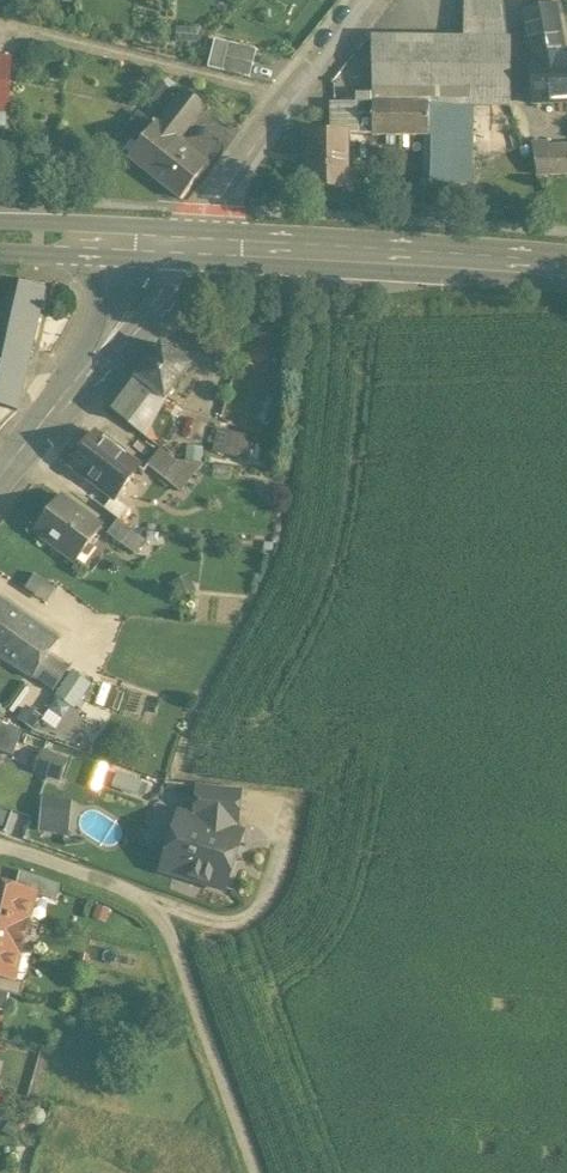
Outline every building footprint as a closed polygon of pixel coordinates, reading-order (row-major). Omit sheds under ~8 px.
[(464,38),(508,38),(504,0),(465,0),(464,38)] [(557,7),(524,13),(531,48),(532,48),(534,57),(532,57),(535,104),(566,103),(566,56),(564,56),(561,43),(563,42),(557,7)] [(464,38),(372,36),(373,95),(374,101),(431,101),(430,135),(447,135),(446,183),(472,183),(474,105),(511,105),(511,38),(508,38),(464,38)] [(217,40),(210,68),(250,78),(257,50),(217,40)] [(0,59),(0,110),(8,110),(10,59),(0,59)] [(185,89),(172,105),(188,117),(194,122),(206,106),(185,89)] [(374,101),(357,101),(357,102),(356,134),(373,135),(427,136),(427,135),(430,135),(431,101),(374,101)] [(357,102),(334,102),(334,133),(349,133),(349,134),(356,134),(357,102)] [(172,105),(158,123),(173,135),(188,117),(172,105)] [(0,110),(0,126),(8,127),(8,110),(0,110)] [(154,125),(139,113),(114,146),(181,200),(210,164),(179,140),(173,135),(158,123),(157,122),(154,125)] [(188,117),(173,135),(179,140),(194,122),(188,117)] [(334,133),(308,133),(308,189),(349,189),(349,134),(349,133),(334,133)] [(430,135),(427,135),(427,136),(426,183),(446,183),(447,135),(430,135)] [(549,143),(533,144),(538,174),(550,173),(548,149),(549,149),(549,143)] [(548,149),(550,173),(566,172),(566,148),(549,149),(548,149)] [(5,280),(0,279),(0,322),(37,333),(46,290),(5,280)] [(0,322),(0,407),(19,411),(37,333),(0,322)] [(190,366),(162,345),(113,410),(128,422),(152,389),(165,399),(190,366)] [(165,399),(152,389),(128,422),(147,438),(162,449),(187,416),(165,399)] [(140,467),(95,433),(72,465),(99,485),(117,499),(140,467)] [(247,439),(219,436),(217,451),(246,454),(247,439)] [(195,476),(162,449),(148,466),(181,492),(195,476)] [(99,485),(90,498),(120,520),(129,508),(117,499),(99,485)] [(72,504),(61,496),(35,531),(39,534),(78,562),(104,527),(72,504)] [(139,535),(120,520),(109,534),(136,555),(146,540),(139,535)] [(29,588),(50,600),(58,586),(37,574),(29,588)] [(0,599),(0,655),(14,665),(40,627),(0,599)] [(40,627),(14,665),(33,678),(34,677),(49,655),(60,640),(40,627)] [(70,670),(49,655),(34,677),(55,691),(70,670)] [(92,685),(75,673),(63,690),(75,698),(81,702),(92,685)] [(114,681),(102,676),(93,697),(104,702),(114,681)] [(36,728),(45,715),(29,704),(20,717),(36,728)] [(0,705),(0,720),(11,720),(11,705),(0,705)] [(0,723),(0,751),(14,756),(23,731),(0,723)] [(66,762),(44,754),(42,758),(42,759),(42,758),(38,771),(60,778),(66,762)] [(140,784),(119,776),(115,786),(137,794),(137,793),(140,784)] [(140,784),(137,793),(144,795),(148,786),(140,784)] [(242,790),(199,786),(196,819),(236,832),(236,824),(239,824),(242,790)] [(66,803),(45,801),(42,830),(63,832),(66,803)] [(196,819),(180,814),(162,870),(226,890),(244,834),(236,832),(196,819)] [(62,886),(21,871),(16,889),(35,893),(35,895),(58,900),(62,886)] [(0,885),(0,916),(28,923),(28,922),(35,895),(35,893),(16,889),(0,885)] [(111,905),(96,900),(91,915),(106,919),(111,905)] [(0,916),(0,946),(21,951),(21,952),(22,952),(30,922),(28,922),(28,923),(0,916)] [(0,946),(0,977),(14,980),(21,952),(21,951),(0,946)] [(0,977),(0,992),(10,995),(21,998),(25,982),(14,980),(0,977)] [(6,1013),(10,995),(0,992),(0,1011),(6,1013)] [(107,1018),(88,1013),(84,1029),(103,1034),(107,1018)] [(23,1126),(11,1115),(2,1126),(13,1136),(23,1126)]
